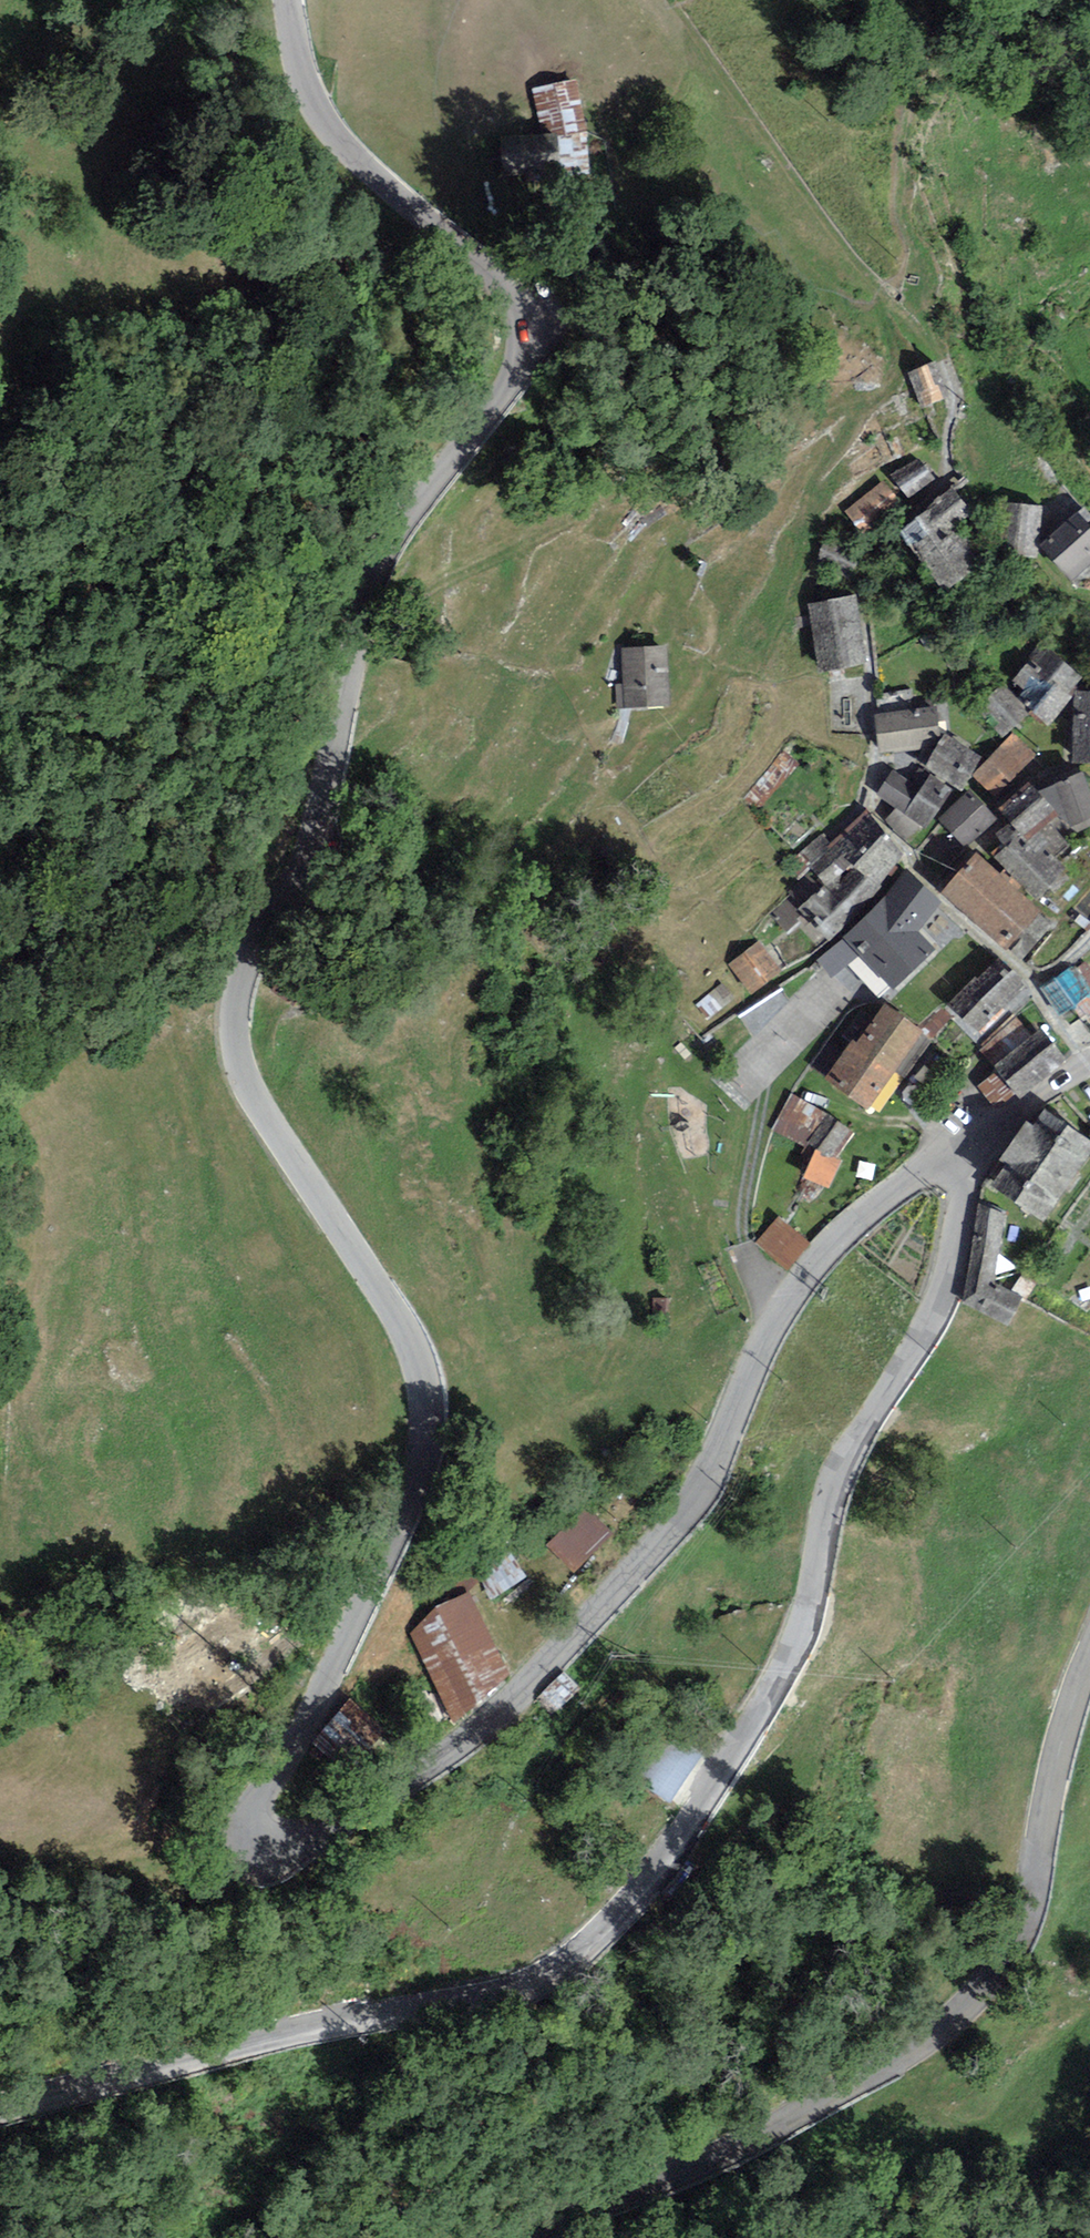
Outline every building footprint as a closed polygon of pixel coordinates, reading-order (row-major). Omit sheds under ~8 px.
[(533,89),(544,134),(557,134),(559,176),(592,170),(588,131),(578,78),(533,89)] [(544,134),(503,136),(505,179),(559,176),(557,134),(544,134)] [(916,368),(928,396),(954,384),(942,357),(916,368)] [(921,452),(899,468),(912,486),(934,471),(921,452)] [(852,504),(867,524),(901,497),(886,478),(852,504)] [(954,486),(906,522),(948,578),(984,551),(957,515),(969,506),(954,486)] [(1043,499),(1014,497),(1011,536),(1040,538),(1043,499)] [(1076,563),(1089,549),(1089,507),(1086,502),(1050,536),(1076,563)] [(861,544),(831,531),(818,560),(848,573),(861,544)] [(856,592),(815,598),(825,659),(866,653),(856,592)] [(624,647),(628,699),(670,696),(666,644),(624,647)] [(1017,681),(1051,712),(1083,679),(1049,647),(1017,681)] [(1030,709),(1002,677),(974,701),(1002,733),(1030,709)] [(882,709),(886,744),(939,737),(934,702),(882,709)] [(1018,729),(981,768),(1001,787),(1038,748),(1018,729)] [(952,732),(933,759),(964,780),(982,754),(952,732)] [(898,765),(882,789),(928,820),(950,787),(930,774),(925,783),(898,765)] [(1078,819),(1089,816),(1089,790),(1085,773),(1066,778),(1078,819)] [(973,785),(944,811),(968,837),(984,822),(974,812),(987,800),(973,785)] [(1046,791),(1012,820),(1028,834),(1060,807),(1046,791)] [(808,905),(832,932),(884,886),(877,878),(903,854),(870,816),(845,838),(851,845),(821,872),(832,884),(808,905)] [(991,843),(1045,892),(1066,869),(1028,834),(1012,820),(991,843)] [(1042,904),(980,850),(951,885),(1013,938),(1042,904)] [(851,963),(879,996),(937,941),(918,922),(940,902),(912,873),(819,960),(837,976),(851,963)] [(778,964),(762,940),(740,954),(756,978),(778,964)] [(979,1020),(1024,974),(1002,954),(958,1000),(979,1020)] [(1089,961),(1065,982),(1088,1009),(1089,1008),(1089,961)] [(836,1078),(870,1101),(923,1023),(890,1000),(836,1078)] [(1005,1062),(1031,1041),(1012,1018),(976,1046),(995,1070),(1005,1062)] [(1005,1062),(1020,1083),(1063,1051),(1048,1030),(1031,1041),(1005,1062)] [(855,1129),(797,1097),(781,1125),(839,1158),(855,1129)] [(1043,1213),(1089,1140),(1089,1133),(1051,1108),(1040,1125),(1035,1122),(1013,1155),(1018,1159),(1001,1186),(1043,1213)] [(984,1206),(969,1296),(1014,1311),(1021,1290),(993,1281),(1005,1210),(984,1206)] [(784,1216),(764,1238),(787,1259),(807,1237),(784,1216)] [(611,1532),(585,1506),(548,1542),(574,1569),(611,1532)] [(522,1577),(508,1553),(481,1568),(495,1592),(522,1577)] [(448,1593),(421,1623),(457,1706),(472,1700),(507,1664),(472,1583),(448,1593)] [(644,1777),(672,1793),(700,1745),(673,1729),(644,1777)]
